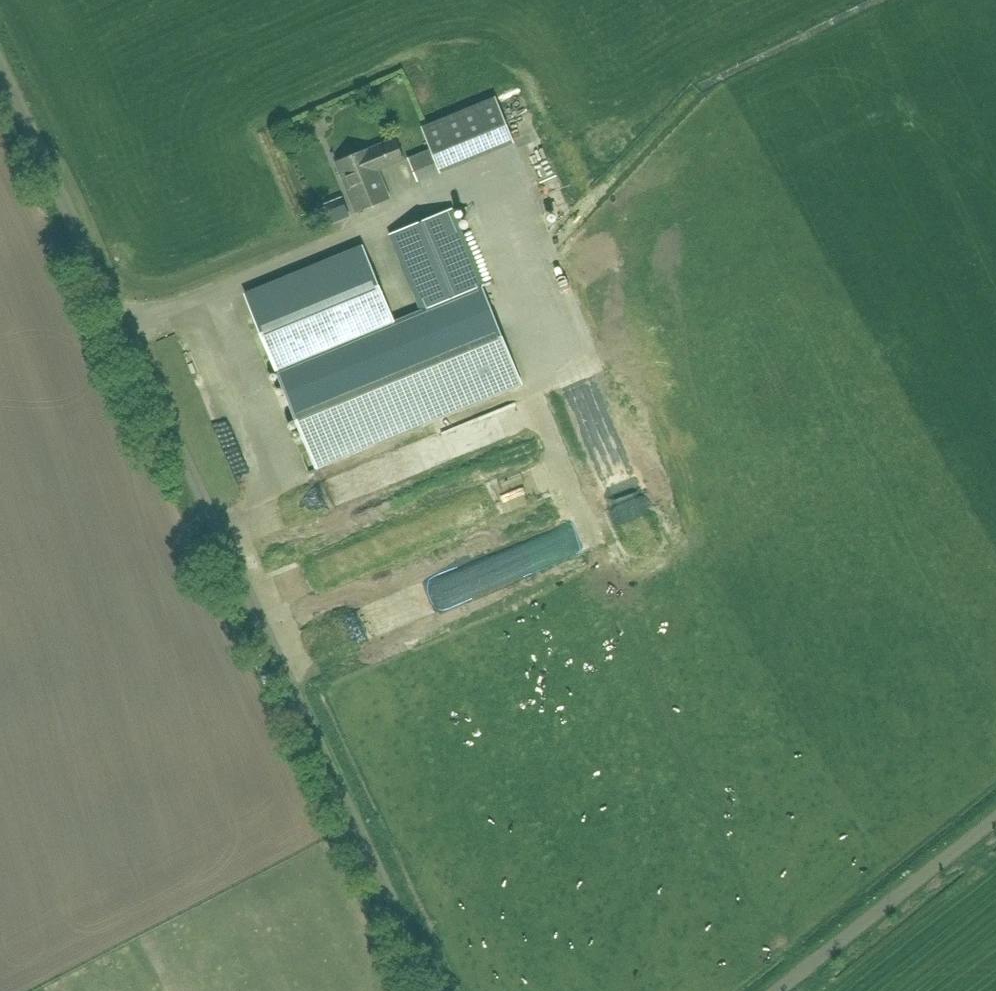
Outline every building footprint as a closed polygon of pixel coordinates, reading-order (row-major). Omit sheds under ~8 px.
[(421,127),(440,172),(514,141),(495,97),(421,127)] [(389,198),(379,173),(378,170),(404,160),(395,138),(369,148),(368,148),(334,162),(355,212),(389,198)] [(342,199),(320,208),(327,224),(349,215),(342,199)] [(479,286),(481,285),(451,210),(389,235),(420,310),(479,286)] [(275,369),(392,322),(361,247),(245,294),(275,369)] [(392,322),(275,369),(315,467),(519,384),(479,286),(420,310),(392,322)] [(515,551),(524,569),(582,539),(573,522),(515,551)]
